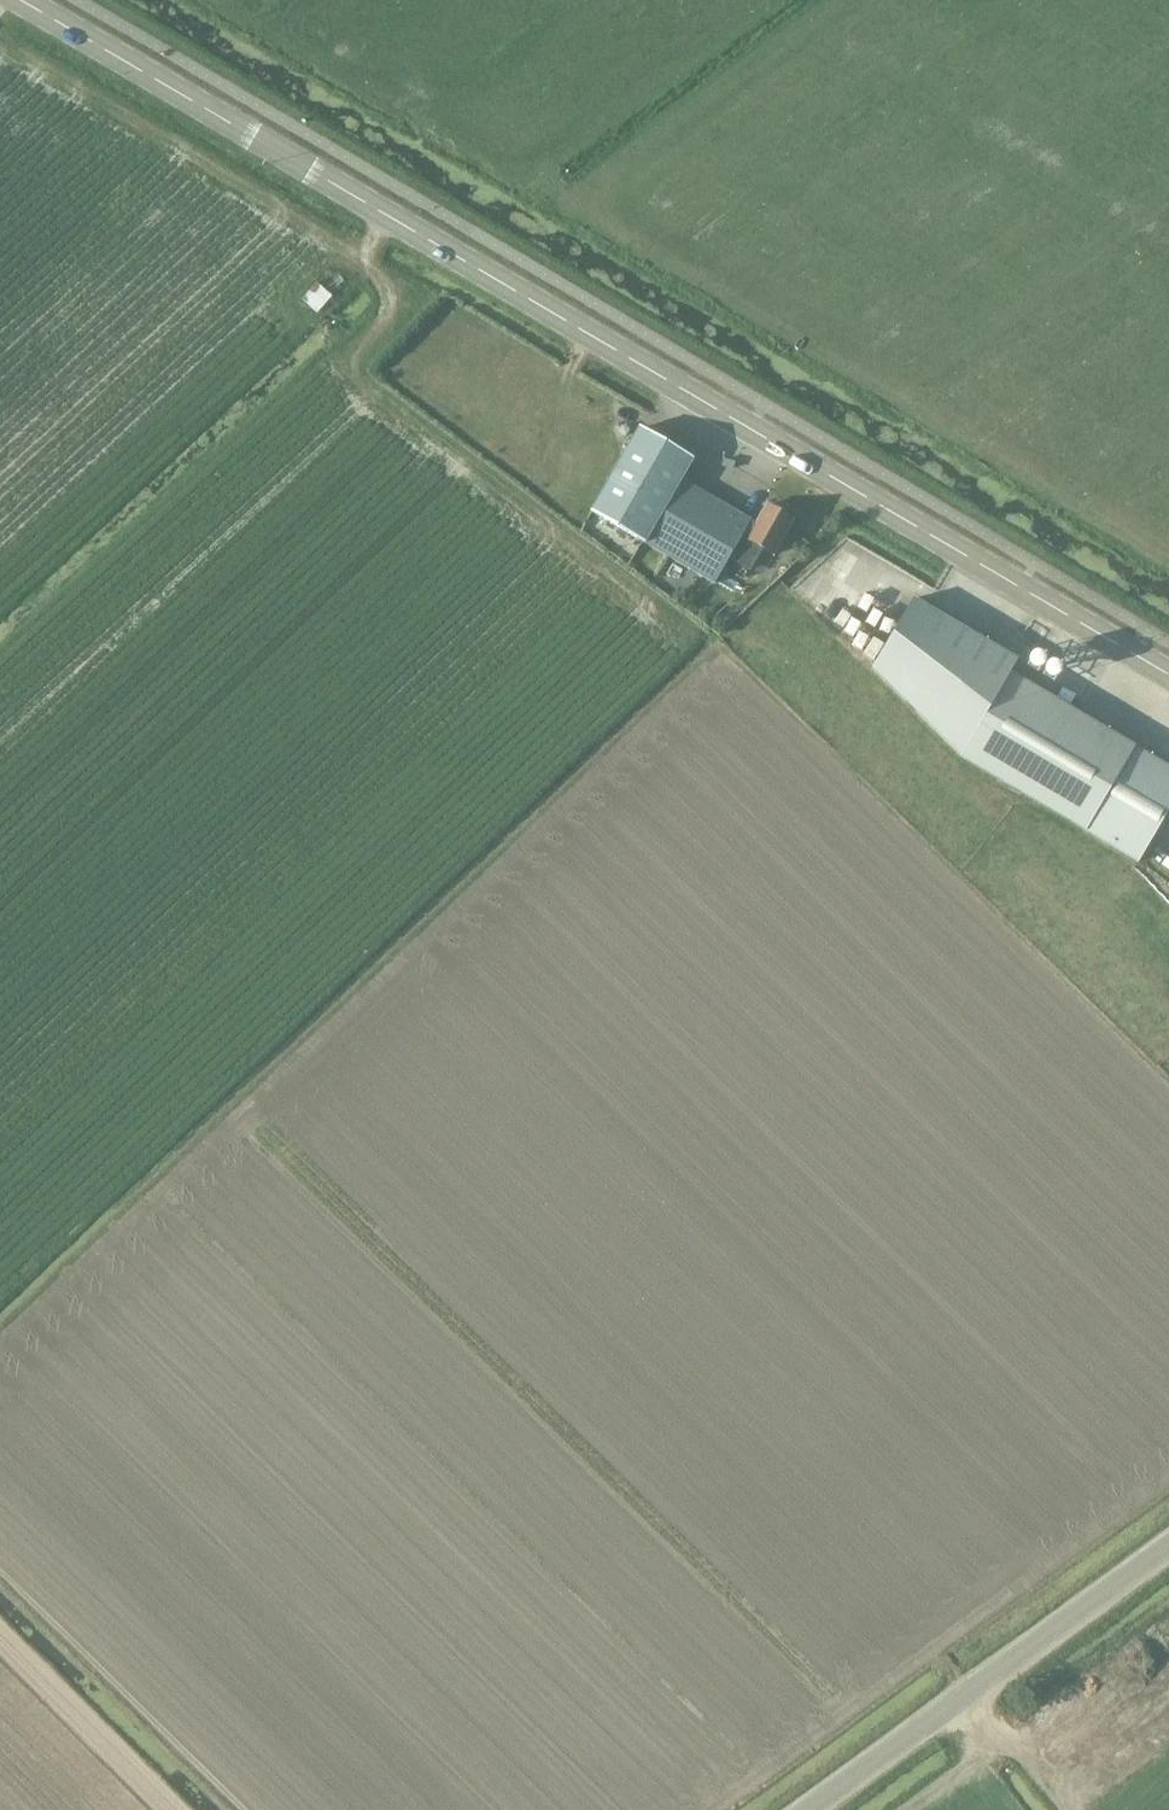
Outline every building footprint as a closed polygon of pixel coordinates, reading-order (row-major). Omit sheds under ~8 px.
[(329,297),(314,282),(300,298),(315,313),(329,297)] [(757,513),(736,502),(732,509),(678,479),(691,459),(637,426),(588,511),(713,584),(727,558),(749,571),(760,549),(772,557),(794,519),(763,501),(757,513)] [(1163,815),(1168,819),(1168,768),(1133,746),(1134,745),(1008,671),(1015,660),(911,599),(869,669),(958,757),(1020,794),(1136,862),(1163,815)]
